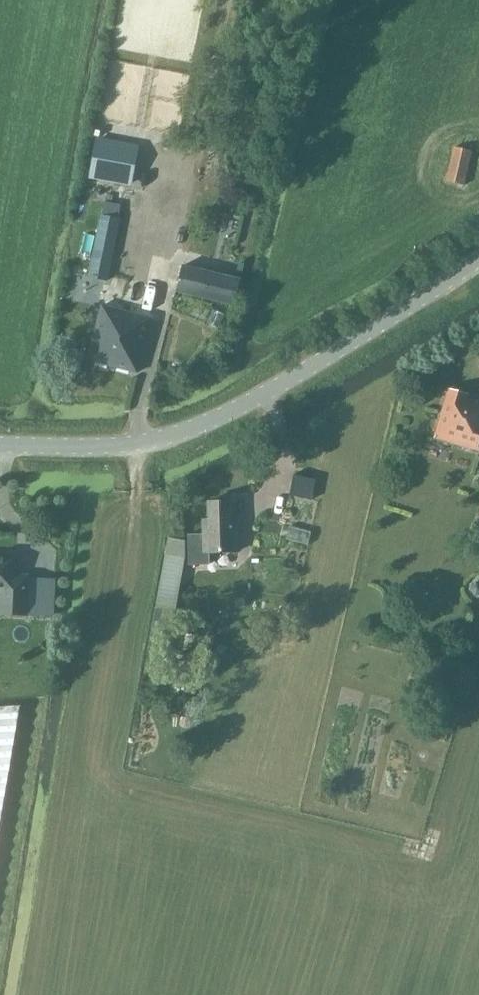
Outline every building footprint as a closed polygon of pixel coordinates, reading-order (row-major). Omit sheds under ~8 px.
[(98,141),(91,177),(131,184),(138,148),(98,141)] [(453,146),(446,181),(464,186),(472,151),(453,146)] [(101,216),(90,277),(117,282),(128,222),(101,216)] [(235,306),(241,280),(183,266),(176,292),(235,306)] [(138,373),(152,316),(103,304),(87,360),(138,373)] [(449,390),(435,438),(478,451),(478,406),(477,405),(478,402),(467,399),(468,395),(449,390)] [(294,474),(289,496),(311,501),(316,479),(294,474)] [(204,533),(189,534),(190,564),(210,563),(210,551),(239,551),(238,517),(232,518),(231,500),(209,501),(209,518),(203,518),(204,533)] [(260,520),(260,542),(278,542),(278,520),(260,520)] [(284,539),(304,541),(305,526),(286,523),(284,539)] [(166,554),(154,621),(173,624),(185,558),(166,554)] [(27,616),(27,601),(29,577),(15,576),(16,558),(0,557),(0,614),(27,616)] [(54,601),(34,600),(33,616),(53,617),(54,601)] [(10,767),(20,706),(0,708),(0,825),(10,767)]
